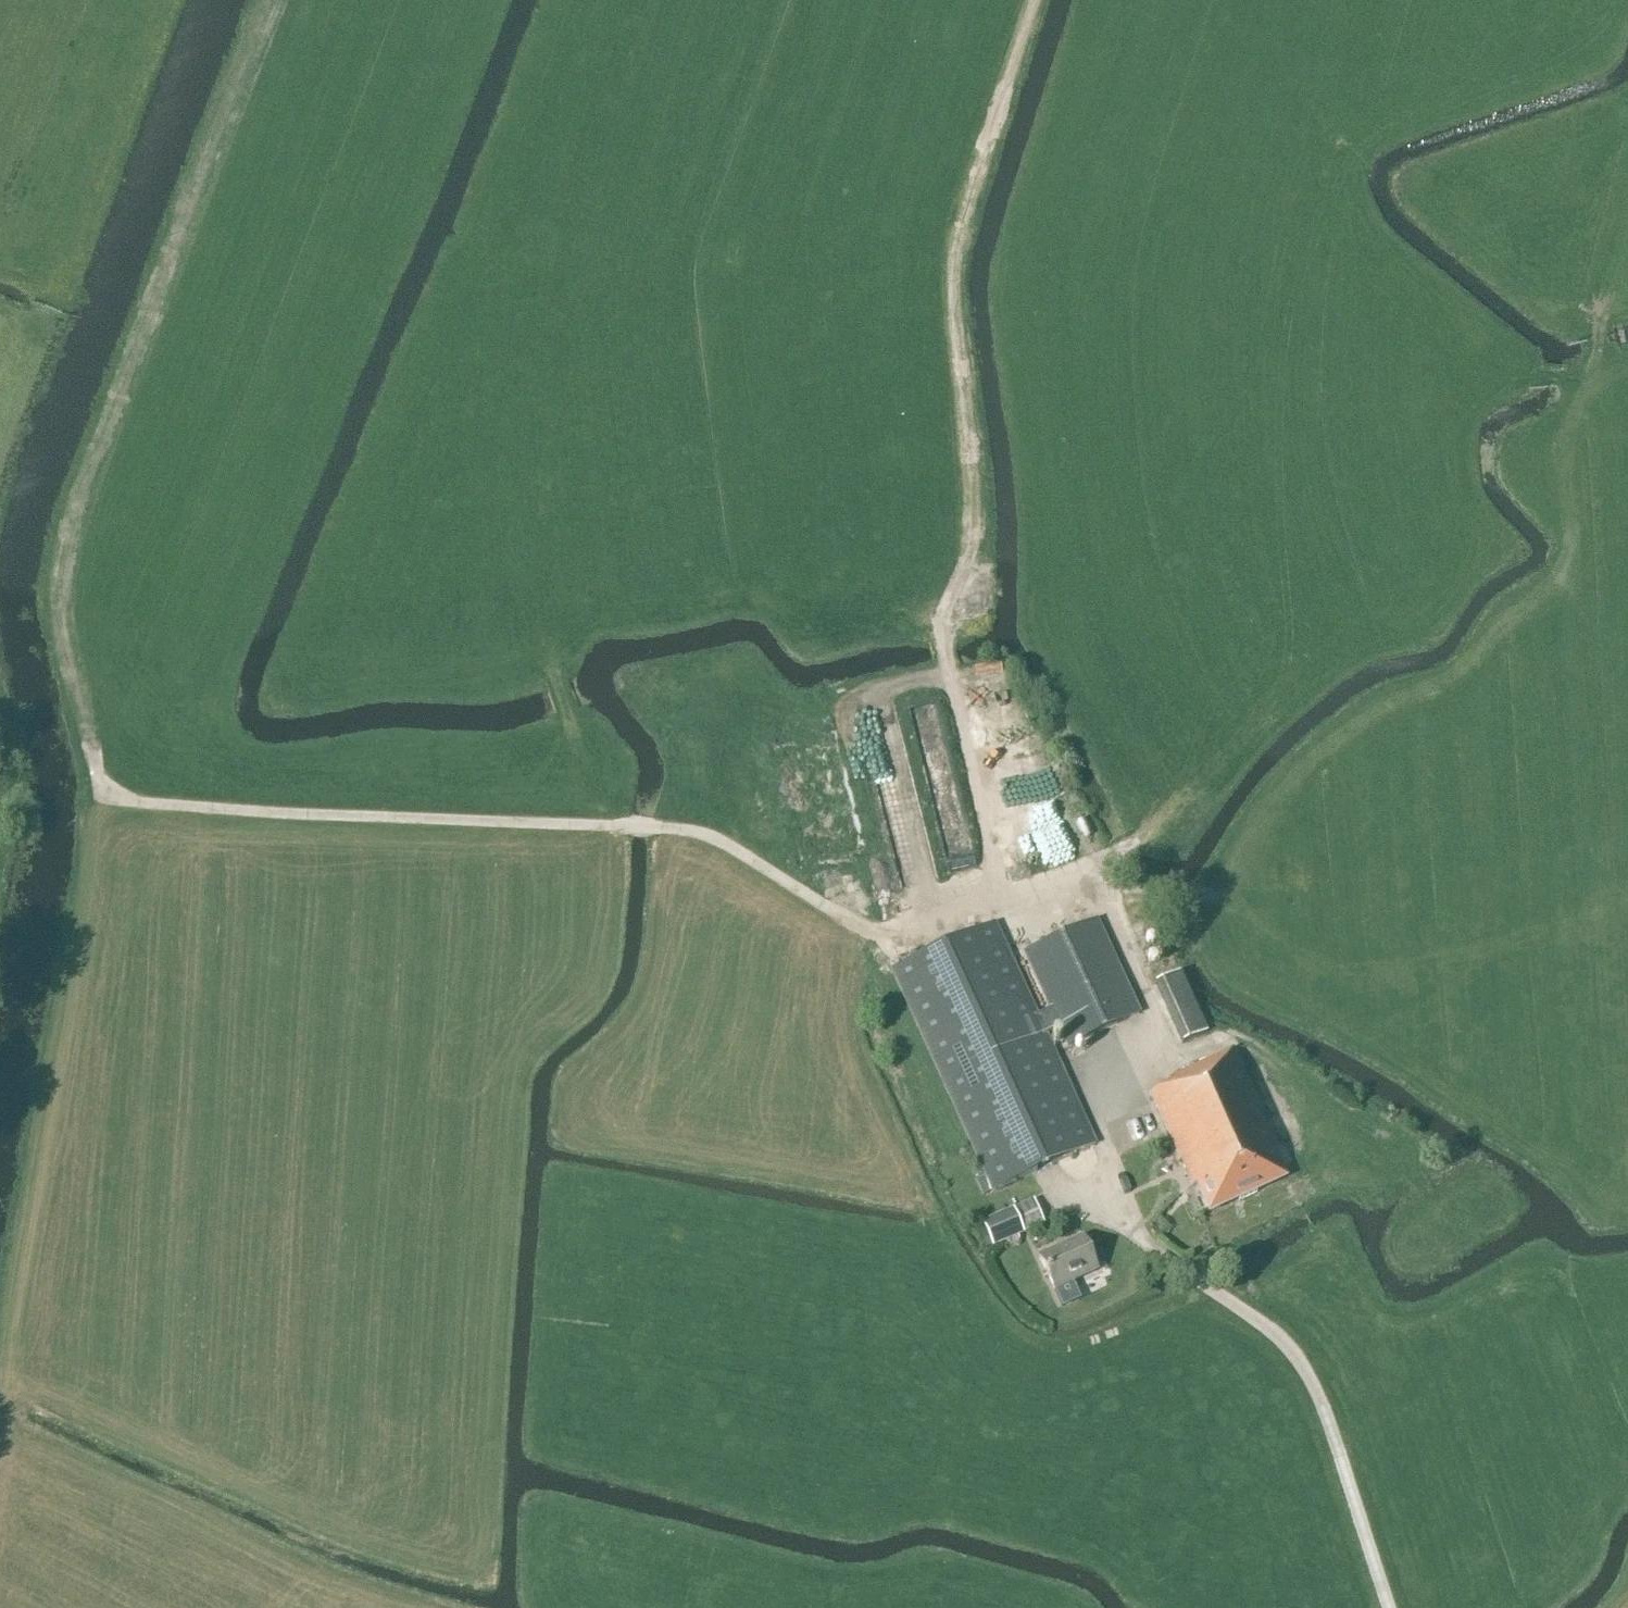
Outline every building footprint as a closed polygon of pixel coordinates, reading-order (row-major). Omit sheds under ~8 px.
[(918,702),(945,850),(968,846),(941,698),(918,702)] [(1067,1046),(1139,1013),(1096,920),(1024,953),(1050,1009),(1036,1015),(994,923),(891,970),(992,1191),(1095,1144),(1045,1034),(1059,1028),(1067,1046)] [(1183,1044),(1208,1032),(1181,973),(1155,985),(1183,1044)] [(1192,1186),(1198,1184),(1270,1151),(1276,1148),(1230,1052),(1167,1083),(1169,1086),(1149,1096),(1192,1186)] [(1283,1176),(1270,1151),(1198,1184),(1210,1210),(1238,1197),(1239,1200),(1257,1192),(1255,1189),(1283,1176)] [(1013,1209),(981,1222),(988,1239),(992,1248),(1024,1235),(1013,1209)] [(1054,1289),(1096,1270),(1082,1238),(1039,1258),(1054,1289)] [(988,1239),(980,1242),(984,1252),(992,1248),(988,1239)]
